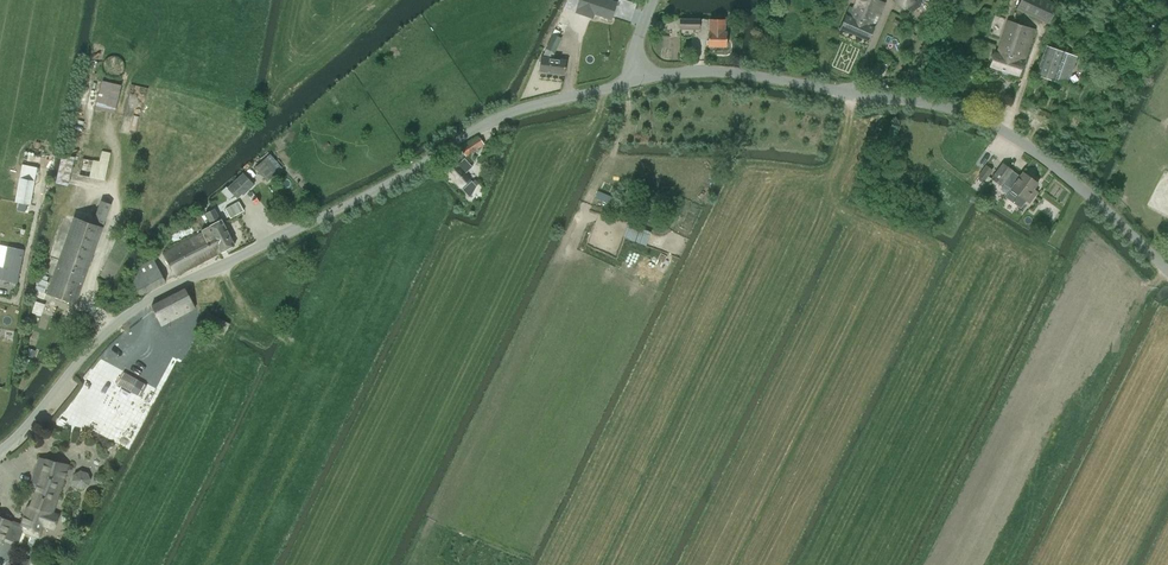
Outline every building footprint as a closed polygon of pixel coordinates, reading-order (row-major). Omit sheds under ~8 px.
[(610,0),(580,0),(576,12),(593,18),(594,14),(611,19),(617,2),(610,0)] [(840,28),(868,40),(884,2),(878,0),(856,0),(853,7),(849,6),(840,28)] [(904,9),(907,8),(912,12),(921,7),(923,0),(894,0),(904,9)] [(1016,8),(1048,23),(1056,4),(1047,0),(1020,0),(1016,8)] [(1155,18),(1154,18),(1153,18),(1152,18),(1151,18),(1150,18),(1149,19),(1148,20),(1147,21),(1147,22),(1146,23),(1146,24),(1146,25),(1146,26),(1147,27),(1147,28),(1148,29),(1148,30),(1149,30),(1150,31),(1151,31),(1152,31),(1153,32),(1154,32),(1155,31),(1156,31),(1157,30),(1158,30),(1159,29),(1159,28),(1160,27),(1160,26),(1160,25),(1160,24),(1160,23),(1159,22),(1159,21),(1158,20),(1158,19),(1157,19),(1156,18),(1155,18)] [(710,19),(710,23),(710,32),(708,32),(708,46),(726,47),(726,32),(725,32),(726,19),(710,19)] [(699,20),(681,20),(681,29),(699,29),(699,20)] [(994,52),(989,68),(1019,76),(1024,60),(1024,61),(1034,29),(1008,21),(998,52),(994,52)] [(1090,33),(1082,28),(1075,43),(1083,47),(1090,33)] [(1156,44),(1160,34),(1156,32),(1149,41),(1156,44)] [(551,37),(546,47),(554,52),(559,41),(551,37)] [(1047,44),(1036,72),(1066,85),(1077,57),(1047,44)] [(564,74),(566,60),(540,57),(539,71),(564,74)] [(114,113),(121,85),(102,80),(95,109),(114,113)] [(132,99),(145,101),(147,87),(134,85),(132,99)] [(471,152),(483,144),(479,138),(467,146),(471,152)] [(99,161),(83,157),(79,175),(104,180),(110,154),(101,152),(99,161)] [(67,185),(74,157),(63,154),(56,182),(67,185)] [(279,170),(273,163),(267,156),(254,167),(267,181),(279,170)] [(456,164),(447,172),(461,188),(462,186),(464,188),(462,190),(470,198),(476,186),(470,179),(465,173),(473,166),(465,158),(457,165),(456,164)] [(1002,164),(992,179),(1001,186),(1003,183),(1012,189),(1006,197),(1020,207),(1025,200),(1029,203),(1037,192),(1034,189),(1037,183),(1023,172),(1020,176),(1002,164)] [(993,170),(986,165),(978,176),(985,181),(993,170)] [(243,173),(227,188),(238,198),(242,194),(242,193),(253,183),(243,173)] [(30,204),(34,183),(20,181),(16,201),(30,204)] [(103,227),(110,204),(101,201),(93,223),(75,216),(47,293),(75,304),(103,227)] [(239,202),(225,209),(230,218),(244,211),(239,202)] [(214,208),(205,213),(211,224),(208,226),(221,252),(226,249),(229,250),(233,248),(234,245),(235,245),(220,217),(220,218),(214,208)] [(202,232),(164,253),(176,275),(221,252),(208,226),(201,230),(202,232)] [(17,282),(23,250),(8,247),(4,268),(0,267),(0,279),(17,282)] [(142,265),(133,281),(140,294),(165,281),(153,259),(142,265)] [(291,273),(297,269),(292,264),(287,268),(291,273)] [(39,278),(36,289),(45,292),(48,282),(39,278)] [(161,325),(194,308),(184,288),(152,305),(161,325)] [(41,315),(45,304),(36,300),(32,312),(41,315)] [(202,324),(224,335),(230,323),(208,312),(202,324)] [(28,348),(26,355),(34,358),(36,351),(28,348)] [(139,395),(145,384),(124,372),(118,384),(139,395)] [(18,544),(23,531),(38,536),(43,525),(54,528),(59,514),(52,512),(67,464),(39,457),(34,475),(40,477),(21,524),(14,543),(18,544)] [(14,543),(21,524),(11,521),(0,517),(0,541),(1,542),(3,538),(14,543)] [(70,553),(75,546),(68,541),(62,547),(70,553)]
